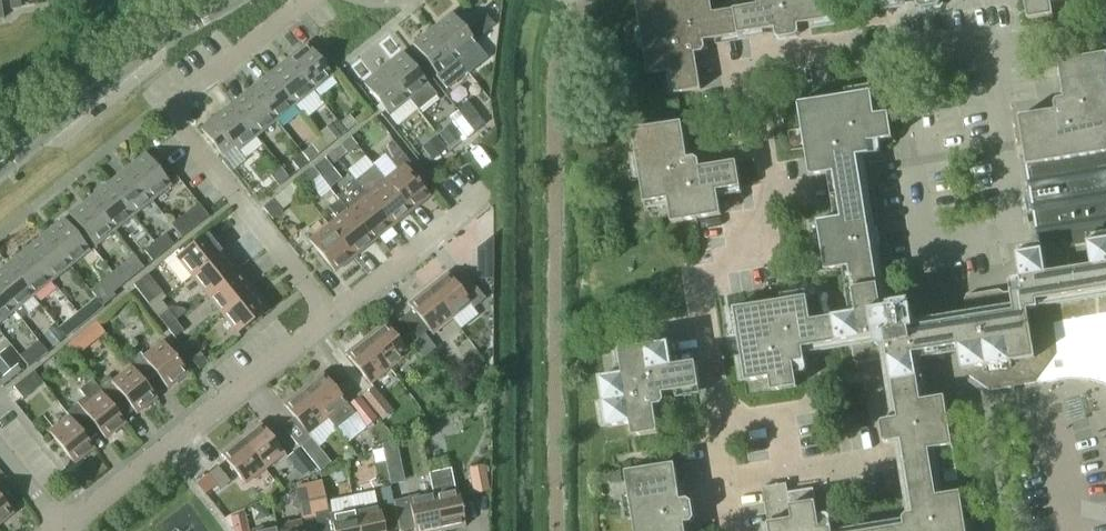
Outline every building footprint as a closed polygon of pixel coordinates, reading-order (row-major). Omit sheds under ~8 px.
[(20,7),(19,0),(9,0),(11,9),(20,7)] [(740,35),(735,9),(713,12),(711,0),(638,0),(636,0),(648,73),(671,70),(675,93),(701,89),(695,53),(702,51),(705,47),(704,40),(740,35)] [(735,9),(740,35),(775,29),(777,36),(781,39),(797,36),(800,32),(799,25),(835,19),(832,0),(757,0),(758,5),(735,9)] [(941,0),(917,0),(918,6),(922,9),(938,6),(941,2),(941,0)] [(1028,19),(1054,15),(1052,2),(1062,0),(1025,0),(1028,19)] [(452,12),(432,28),(457,59),(477,44),(474,40),(466,31),(452,12)] [(466,31),(474,40),(494,24),(486,15),(466,31)] [(438,75),(457,59),(432,28),(413,44),(438,75)] [(287,59),(312,90),(332,74),(307,43),(287,59)] [(402,52),(384,67),(409,98),(417,109),(436,94),(402,52)] [(955,321),(959,345),(959,347),(963,370),(991,390),(1016,386),(1039,382),(1039,383),(1045,382),(1063,379),(1063,380),(1077,379),(1091,380),(1102,383),(1105,385),(1105,54),(1084,57),(1059,61),(1065,98),(1058,99),(1055,103),(1056,110),(1019,116),(1024,146),(1041,250),(1017,254),(1021,278),(1012,279),(1010,282),(1012,291),(1005,293),(1000,289),(968,295),(965,299),(968,319),(955,321)] [(312,90),(287,59),(269,74),(294,105),(312,90)] [(384,67),(364,83),(389,114),(409,98),(384,67)] [(294,105),(269,74),(250,89),(275,120),(294,105)] [(275,120),(250,89),(231,104),(256,135),(275,120)] [(734,308),(746,381),(769,377),(772,391),(797,386),(795,373),(804,372),(805,371),(806,369),(803,348),(816,345),(825,344),(831,343),(833,343),(839,342),(846,341),(850,340),(852,348),(854,361),(857,363),(861,362),(888,358),(890,372),(891,379),(898,418),(883,421),(881,423),(884,441),(886,442),(901,440),(915,523),(868,530),(866,530),(967,530),(961,491),(937,495),(933,473),(957,469),(957,468),(945,396),(922,400),(918,375),(916,367),(914,354),(928,352),(933,351),(938,350),(951,348),(959,347),(959,345),(955,321),(947,322),(934,324),(929,325),(923,326),(910,328),(909,322),(913,321),(912,312),(914,312),(912,298),(892,301),(892,304),(888,304),(888,308),(882,309),(880,296),(879,291),(878,287),(876,271),(857,156),(877,153),(878,152),(880,150),(879,140),(892,138),(888,112),(875,115),(871,91),(798,103),(807,156),(807,157),(810,176),(834,172),(837,194),(839,205),(839,206),(841,217),(817,221),(825,271),(843,268),(847,292),(853,291),(853,295),(854,300),(856,312),(834,316),(833,316),(811,320),(807,296),(734,308)] [(237,150),(256,135),(231,104),(200,128),(225,160),(226,159),(222,154),(233,145),(237,150)] [(349,114),(339,122),(346,131),(356,123),(349,114)] [(474,131),(484,123),(477,115),(467,123),(474,131)] [(335,118),(325,126),(336,139),(346,131),(339,122),(335,118)] [(688,158),(683,127),(682,122),(633,130),(645,203),(668,199),(672,222),(721,214),(717,191),(741,187),(737,161),(700,167),(699,160),(695,157),(688,158)] [(453,123),(439,134),(448,146),(462,135),(453,123)] [(350,136),(340,144),(347,153),(357,145),(350,136)] [(421,147),(431,160),(446,148),(436,136),(421,147)] [(429,195),(413,174),(417,171),(394,142),(382,152),(396,170),(385,179),(410,210),(429,195)] [(308,161),(318,153),(312,144),(302,153),(308,161)] [(145,152),(126,168),(151,199),(170,184),(145,152)] [(308,161),(302,153),(292,161),(299,169),(308,161)] [(330,167),(323,158),(313,166),(320,175),(330,167)] [(320,175),(313,166),(303,174),(310,183),(320,175)] [(355,181),(366,194),(391,226),(410,210),(385,179),(384,179),(373,166),(355,181)] [(151,199),(126,168),(107,183),(132,214),(151,199)] [(339,199),(372,241),(391,226),(366,194),(355,181),(354,180),(337,195),(340,199),(339,199)] [(107,183),(89,198),(113,229),(132,214),(107,183)] [(113,229),(89,198),(69,214),(94,245),(113,229)] [(272,199),(262,207),(269,215),(279,207),(272,199)] [(337,218),(328,225),(353,256),(372,241),(339,199),(329,208),(337,218)] [(204,219),(197,210),(187,218),(194,227),(204,219)] [(64,218),(44,234),(69,265),(89,249),(64,218)] [(353,256),(328,225),(309,240),(334,271),(353,256)] [(176,256),(191,275),(223,250),(207,231),(176,256)] [(51,280),(69,265),(44,234),(26,249),(51,280)] [(491,278),(492,235),(478,247),(477,277),(491,278)] [(163,252),(172,244),(166,236),(156,244),(163,252)] [(163,252),(156,244),(146,252),(153,260),(163,252)] [(26,249),(7,264),(32,295),(51,280),(26,249)] [(238,269),(223,250),(191,275),(206,294),(238,269)] [(7,264),(0,269),(0,293),(13,310),(14,310),(21,319),(39,305),(31,295),(32,295),(7,264)] [(122,285),(132,277),(125,268),(115,276),(122,285)] [(206,294),(221,313),(253,288),(238,269),(206,294)] [(465,274),(455,282),(447,272),(428,287),(452,317),(470,303),(473,307),(485,298),(465,274)] [(133,284),(147,302),(161,291),(147,273),(133,284)] [(122,285),(115,276),(105,284),(112,293),(122,285)] [(408,303),(412,308),(401,316),(418,337),(410,344),(422,358),(436,347),(424,331),(428,328),(432,333),(452,317),(428,287),(408,303)] [(253,288),(221,313),(237,332),(268,307),(253,288)] [(13,310),(0,293),(0,320),(13,310)] [(84,321),(94,313),(87,305),(77,313),(84,321)] [(158,317),(166,327),(175,320),(167,310),(158,317)] [(84,321),(77,313),(67,320),(74,329),(84,321)] [(81,332),(66,344),(73,352),(76,356),(106,333),(96,320),(81,332)] [(166,327),(174,337),(183,330),(175,320),(166,327)] [(384,322),(365,338),(389,368),(409,352),(384,322)] [(53,346),(64,337),(54,325),(43,334),(53,346)] [(389,368),(365,338),(346,353),(370,383),(389,368)] [(128,361),(131,365),(145,383),(156,374),(167,388),(188,372),(163,340),(143,356),(140,352),(128,361)] [(47,351),(40,342),(30,350),(37,359),(47,351)] [(608,427),(625,424),(631,423),(633,437),(659,433),(655,406),(662,405),(665,401),(664,394),(700,388),(696,362),(673,366),(669,342),(620,350),(623,374),(600,378),(608,427)] [(16,363),(5,348),(0,352),(0,373),(2,375),(16,363)] [(199,369),(208,362),(200,352),(191,359),(199,369)] [(0,379),(0,382),(3,386),(22,371),(17,365),(0,379)] [(156,397),(145,383),(131,365),(112,381),(109,377),(97,386),(114,408),(125,399),(136,413),(156,397)] [(13,386),(23,398),(43,382),(33,370),(13,386)] [(322,372),(303,388),(327,418),(327,417),(335,427),(354,412),(322,372)] [(66,411),(69,415),(83,433),(94,424),(105,438),(125,422),(114,408),(97,386),(92,380),(80,390),(88,400),(81,406),(77,402),(66,411)] [(362,395),(382,419),(393,410),(373,386),(362,395)] [(327,418),(303,388),(283,403),(307,433),(327,418)] [(347,402),(366,425),(376,417),(357,393),(347,402)] [(94,447),(83,433),(69,415),(49,431),(74,463),(94,447)] [(260,422),(240,438),(264,468),(284,452),(260,422)] [(748,430),(753,459),(774,456),(769,427),(748,430)] [(300,446),(320,471),(331,462),(311,437),(300,446)] [(264,468),(240,438),(221,453),(245,484),(264,468)] [(383,447),(385,458),(397,455),(395,445),(383,447)] [(314,467),(298,447),(287,456),(303,476),(314,467)] [(679,487),(675,463),(625,471),(635,530),(686,530),(684,523),(692,522),(695,518),(692,502),(688,498),(681,500),(679,487)] [(485,464),(468,467),(473,493),(489,490),(485,464)] [(217,466),(204,478),(214,489),(218,485),(221,489),(230,481),(217,466)] [(433,492),(432,492),(440,530),(464,525),(452,468),(429,473),(433,492)] [(622,471),(610,473),(612,483),(623,481),(622,471)] [(307,483),(315,518),(328,515),(320,480),(307,483)] [(315,518),(307,483),(295,485),(303,521),(315,518)] [(830,515),(827,513),(818,515),(813,488),(788,492),(787,485),(787,484),(787,483),(763,487),(769,523),(768,523),(770,530),(832,530),(830,515)] [(379,489),(382,505),(394,502),(391,486),(379,489)] [(440,530),(432,492),(408,497),(415,530),(436,530),(440,530)] [(13,511),(0,495),(0,522),(13,511)] [(359,530),(384,530),(378,504),(354,509),(359,530)] [(354,509),(330,514),(333,530),(359,530),(354,509)] [(230,516),(233,530),(249,530),(245,513),(230,516)] [(276,525),(277,530),(302,530),(300,520),(276,525)]
